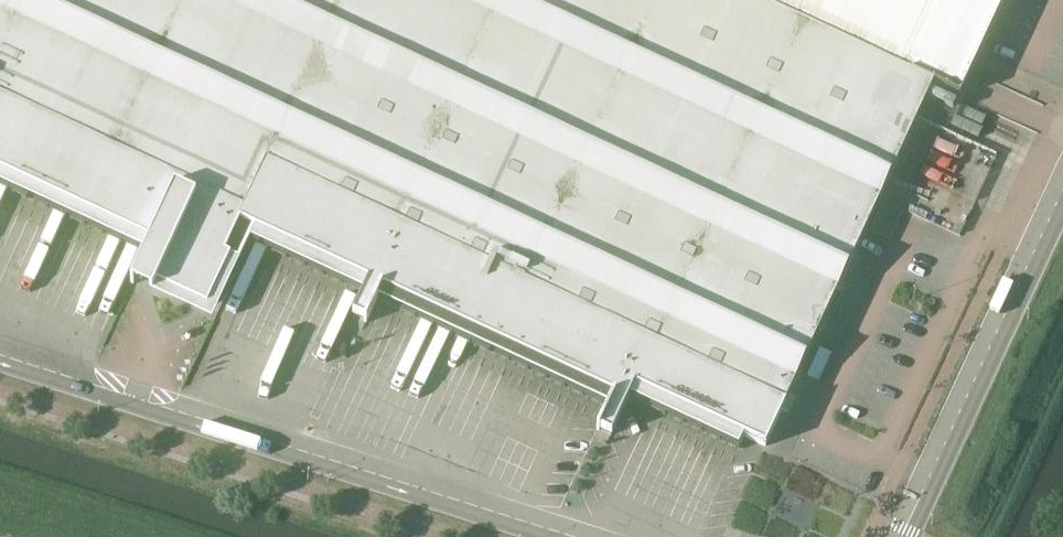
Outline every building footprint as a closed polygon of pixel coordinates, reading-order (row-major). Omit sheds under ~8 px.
[(1005,0),(0,0),(0,172),(150,241),(135,274),(207,307),(245,225),(368,282),(352,315),(364,321),(364,322),(366,323),(377,299),(382,288),(612,395),(596,430),(599,431),(600,430),(611,435),(634,385),(765,446),(933,85),(959,97),(1005,0)]
